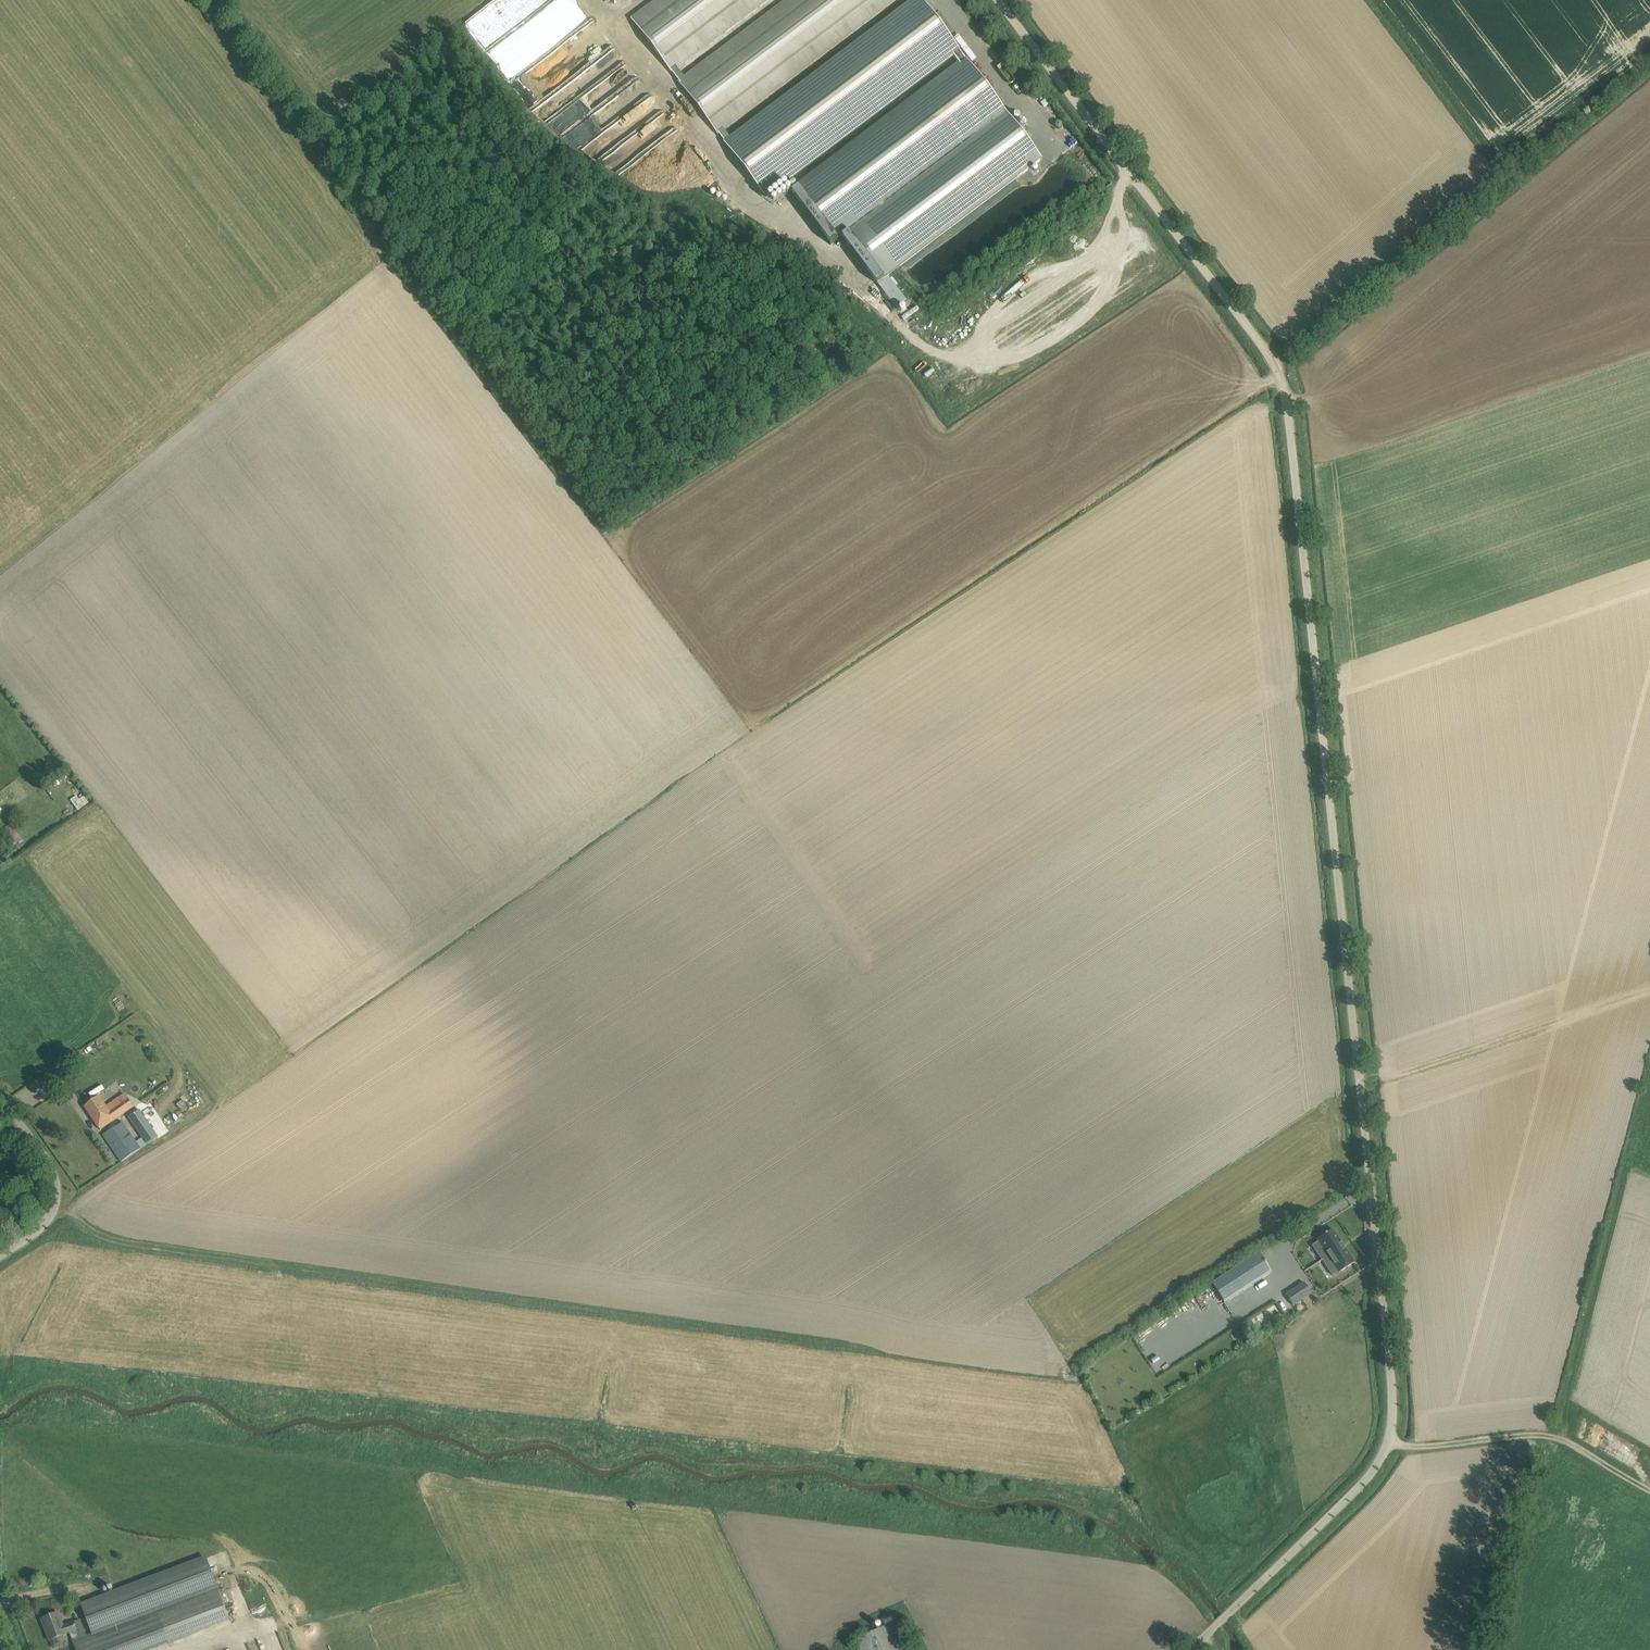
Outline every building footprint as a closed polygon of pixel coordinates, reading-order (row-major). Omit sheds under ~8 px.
[(538,12),(543,20),(547,18),(545,16),(551,12),(555,18),(567,10),(574,20),(578,17),(581,23),(588,19),(576,0),(556,0),(538,12)] [(631,20),(672,74),(769,0),(657,0),(631,20)] [(677,82),(718,135),(895,0),(785,0),(677,82)] [(789,190),(832,247),(1007,114),(926,6),(732,153),(766,198),(807,168),(953,57),(958,63),(789,190)] [(568,44),(576,51),(599,25),(591,19),(568,44)] [(613,51),(560,89),(569,101),(622,62),(613,51)] [(572,122),(635,79),(627,66),(569,106),(572,109),(566,114),(572,122)] [(615,149),(649,114),(638,103),(604,138),(615,149)] [(895,308),(906,300),(887,275),(876,283),(895,308)] [(85,796),(73,804),(78,811),(90,802),(85,796)] [(101,1129),(105,1126),(134,1107),(128,1098),(109,1111),(99,1096),(85,1106),(101,1129)] [(147,1144),(159,1137),(142,1109),(130,1116),(147,1144)] [(103,1135),(122,1161),(141,1149),(122,1122),(103,1135)] [(1356,1260),(1335,1227),(1319,1237),(1340,1270),(1356,1260)] [(1261,1252),(1214,1283),(1226,1302),(1274,1271),(1261,1252)] [(1304,1282),(1295,1287),(1286,1293),(1293,1305),(1303,1299),(1311,1294),(1304,1282)] [(55,1638),(70,1633),(73,1640),(77,1649),(149,1649),(169,1642),(230,1619),(207,1558),(81,1606),(92,1633),(87,1635),(81,1619),(64,1626),(59,1612),(41,1619),(50,1640),(55,1638)] [(860,1649),(908,1649),(889,1610),(880,1614),(886,1626),(855,1640),(860,1649)]
